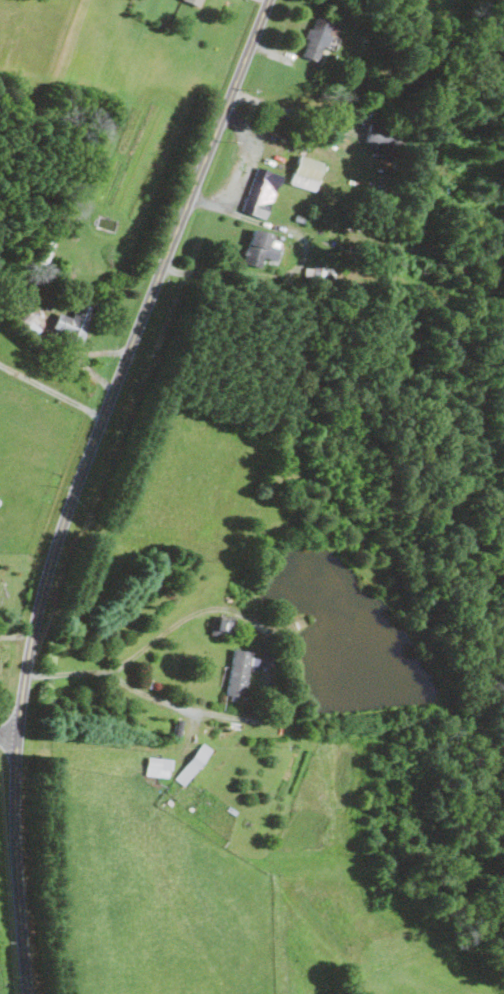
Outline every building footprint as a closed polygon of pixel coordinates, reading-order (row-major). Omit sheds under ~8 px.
[(333,23),(316,17),(312,29),(310,29),(301,56),(319,62),(329,35),(328,35),(333,23)] [(366,146),(382,148),(380,160),(397,162),(401,129),(369,125),(366,146)] [(323,161),(297,156),(291,186),(318,191),(323,161)] [(267,220),(281,175),(257,168),(243,212),(267,220)] [(282,249),(271,245),(274,235),(254,229),(243,263),(261,269),(263,261),(277,265),(282,249)] [(304,266),(304,279),(333,279),(333,267),(304,266)] [(71,316),(58,312),(51,330),(82,341),(95,307),(77,301),(71,316)] [(228,637),(232,621),(214,617),(210,633),(228,637)] [(245,696),(250,650),(232,648),(227,694),(245,696)] [(185,786),(211,748),(201,741),(175,779),(185,786)] [(169,777),(171,759),(148,756),(146,774),(169,777)]
